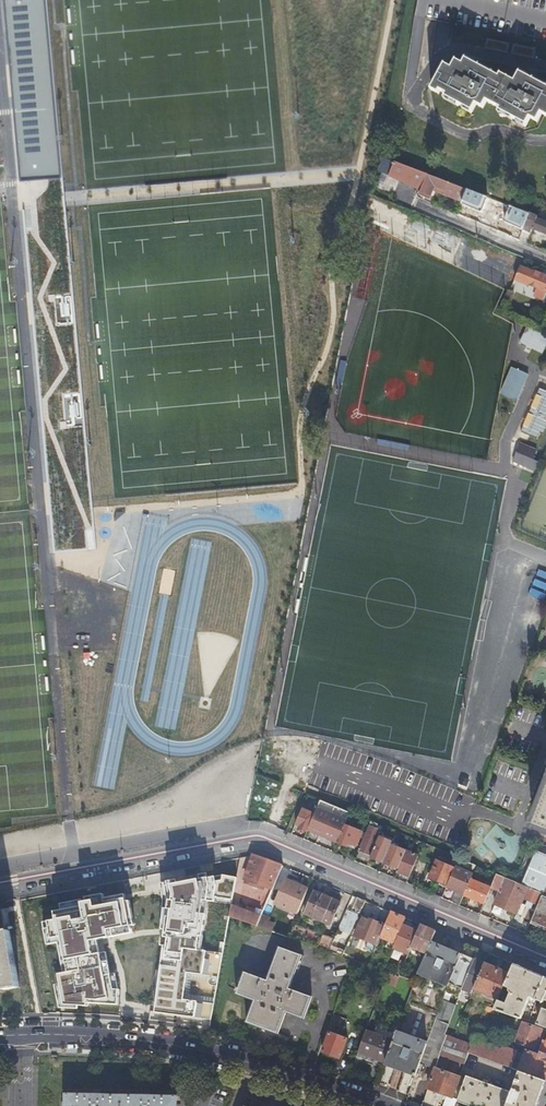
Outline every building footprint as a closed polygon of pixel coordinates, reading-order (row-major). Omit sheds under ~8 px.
[(30,178),(49,176),(62,175),(47,0),(15,0),(30,178)] [(435,82),(431,89),(436,92),(438,89),(445,93),(443,96),(469,111),(473,104),(480,108),(484,101),(498,108),(497,110),(524,125),(529,118),(536,122),(541,114),(545,117),(545,88),(518,72),(513,82),(499,74),(497,78),(464,58),(461,65),(454,61),(450,69),(444,66),(435,82)] [(421,191),(428,176),(391,162),(386,176),(421,191)] [(464,204),(469,191),(449,184),(441,181),(428,176),(421,191),(420,195),(429,199),(433,190),(463,201),(462,203),(464,204)] [(495,214),(499,203),(469,191),(464,204),(494,215),(495,214)] [(524,226),(529,214),(499,203),(495,214),(524,226)] [(543,219),(529,214),(524,226),(523,230),(531,233),(532,229),(545,235),(545,211),(543,219)] [(446,251),(443,257),(459,265),(462,258),(446,251)] [(520,266),(512,286),(543,298),(545,291),(545,276),(535,271),(534,273),(520,266)] [(545,342),(545,335),(527,325),(519,340),(542,352),(544,347),(545,342)] [(516,401),(528,374),(511,367),(500,394),(516,401)] [(545,433),(545,404),(532,398),(514,438),(539,449),(540,447),(545,433)] [(510,460),(533,470),(538,461),(533,458),(537,449),(519,441),(510,460)] [(531,825),(545,831),(545,787),(531,825)] [(336,843),(344,825),(345,822),(349,812),(319,800),(313,813),(313,815),(306,830),(336,843)] [(306,830),(313,815),(313,813),(301,808),(300,812),(294,825),(298,826),(298,828),(306,832),(306,830)] [(370,856),(378,837),(380,831),(372,828),(374,823),(369,821),(364,833),(362,839),(357,850),(370,856)] [(362,839),(364,833),(344,825),(336,843),(346,847),(347,843),(355,846),(358,838),(362,839)] [(369,857),(382,862),(389,844),(390,842),(378,837),(370,856),(369,857)] [(396,868),(404,850),(389,844),(382,862),(396,868)] [(368,859),(369,857),(370,856),(357,850),(356,854),(368,859)] [(408,877),(416,856),(404,850),(396,868),(395,871),(408,877)] [(233,898),(229,915),(256,924),(262,911),(266,901),(247,894),(243,908),(240,907),(246,877),(272,886),(281,864),(267,858),(252,854),(252,855),(240,857),(237,877),(233,898)] [(473,870),(475,865),(457,858),(455,863),(473,870)] [(446,885),(453,867),(436,860),(428,877),(446,885)] [(462,895),(469,879),(471,875),(453,867),(446,885),(445,886),(456,891),(451,902),(458,905),(462,895)] [(233,898),(237,877),(223,874),(222,879),(215,881),(214,876),(172,883),(174,894),(173,900),(170,899),(168,909),(172,909),(171,916),(167,916),(165,934),(164,937),(168,937),(166,945),(163,945),(155,1004),(154,1012),(209,1020),(213,1002),(183,999),(186,972),(218,976),(223,952),(198,949),(199,935),(202,936),(205,914),(201,913),(202,900),(214,901),(214,896),(233,898)] [(522,885),(511,880),(496,874),(490,887),(498,891),(493,903),(516,913),(522,900),(527,887),(522,885)] [(298,909),(308,887),(285,878),(275,899),(298,909)] [(483,904),(490,887),(469,879),(462,895),(483,904)] [(541,893),(527,887),(522,900),(536,905),(541,893)] [(339,901),(314,890),(304,913),(330,923),(339,901)] [(94,899),(82,901),(83,905),(54,910),(56,917),(47,919),(50,936),(60,935),(67,972),(57,974),(62,1005),(84,1005),(84,1002),(114,1004),(115,989),(111,989),(108,973),(102,974),(98,952),(92,953),(89,940),(117,934),(115,927),(132,924),(134,924),(130,899),(126,900),(125,893),(104,897),(105,901),(94,903),(94,899)] [(346,908),(337,930),(346,933),(356,911),(359,912),(364,899),(357,896),(350,910),(346,908)] [(405,917),(390,910),(384,924),(379,935),(394,942),(402,923),(405,917)] [(262,911),(256,924),(271,930),(274,922),(269,920),(271,915),(262,911)] [(379,935),(384,924),(362,914),(354,933),(376,943),(379,935)] [(295,917),(287,935),(328,949),(336,931),(295,917)] [(402,923),(394,942),(392,946),(399,949),(400,946),(408,949),(410,945),(417,929),(402,923)] [(435,929),(420,923),(417,929),(410,945),(426,951),(430,942),(435,929)] [(0,930),(0,988),(2,988),(2,989),(18,986),(7,929),(0,930)] [(336,932),(332,943),(337,945),(342,935),(336,932)] [(426,951),(418,971),(448,983),(461,952),(459,951),(458,954),(430,942),(426,951)] [(448,983),(444,990),(458,995),(461,987),(474,956),(478,947),(465,942),(461,952),(448,983)] [(48,973),(56,971),(50,943),(42,945),(48,973)] [(332,943),(329,950),(342,954),(344,948),(337,945),(332,943)] [(285,1010),(303,1017),(311,995),(288,986),(290,980),(292,981),(302,954),(277,945),(267,971),(269,972),(267,979),(244,971),(238,987),(236,986),(235,989),(237,990),(236,992),(254,999),(246,1020),(277,1032),(285,1010)] [(484,961),(474,956),(461,987),(471,991),(472,987),(498,998),(504,984),(509,972),(483,962),(484,961)] [(513,962),(509,972),(504,984),(508,986),(510,991),(505,1002),(498,999),(494,1007),(520,1016),(528,996),(530,995),(542,1001),(543,998),(545,999),(544,1001),(545,1002),(545,976),(513,962)] [(398,974),(387,970),(384,977),(396,982),(399,974),(398,974)] [(542,1007),(536,1022),(545,1025),(545,1008),(542,1007)] [(448,1022),(435,1017),(425,1043),(419,1061),(433,1067),(434,1067),(434,1066),(439,1054),(463,1062),(467,1051),(471,1042),(445,1033),(445,1032),(444,1032),(448,1022)] [(521,1021),(514,1041),(533,1048),(541,1028),(521,1021)] [(471,1042),(467,1051),(518,1069),(545,1079),(545,1075),(545,1053),(538,1050),(537,1053),(525,1049),(524,1053),(482,1038),(483,1036),(485,1030),(476,1027),(471,1041),(471,1042)] [(495,1034),(485,1030),(483,1036),(494,1039),(495,1034)] [(346,1037),(339,1035),(328,1031),(321,1050),(339,1057),(346,1037)] [(395,1031),(390,1045),(384,1061),(382,1066),(413,1077),(415,1072),(419,1061),(425,1043),(395,1031)] [(363,1035),(355,1057),(364,1060),(382,1066),(384,1061),(390,1045),(363,1035)] [(363,1064),(380,1070),(382,1066),(364,1060),(363,1064)] [(434,1067),(433,1067),(426,1086),(451,1096),(459,1075),(434,1066),(434,1067)] [(456,1100),(472,1105),(535,1105),(545,1079),(518,1069),(510,1090),(465,1074),(456,1100)] [(151,1095),(151,1091),(143,1091),(143,1094),(100,1093),(100,1090),(91,1090),(91,1093),(66,1093),(65,1105),(176,1105),(177,1095),(151,1095)]
